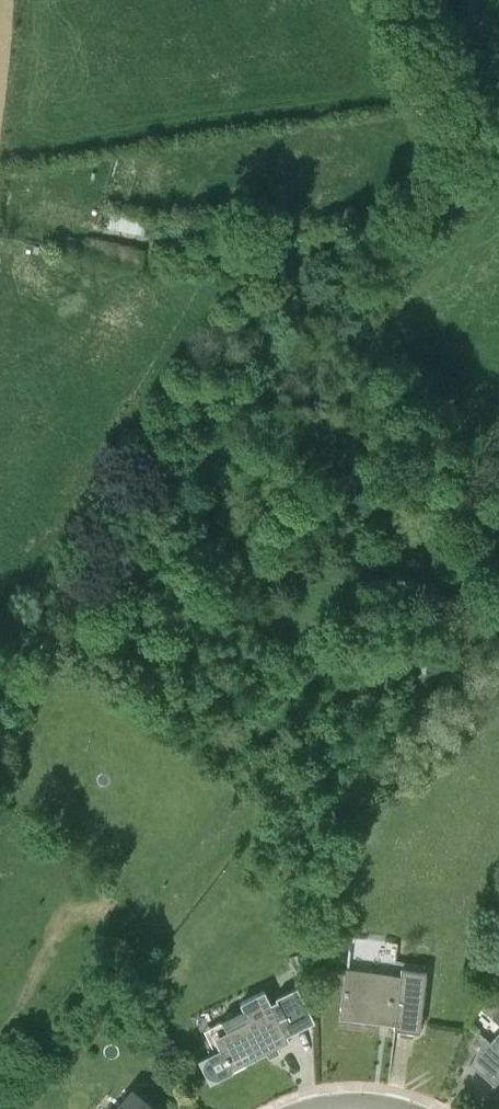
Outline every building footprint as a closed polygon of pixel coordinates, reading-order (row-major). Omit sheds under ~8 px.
[(394,1028),(419,1031),(427,969),(402,966),(401,975),(347,968),(341,1019),(343,1019),(343,1016),(354,1017),(372,1019),(372,1022),(373,1022),(374,1017),(393,1020),(393,1021),(395,1021),(394,1028)] [(276,997),(286,1019),(307,1008),(297,987),(276,997)] [(241,1002),(244,1008),(222,1019),(227,1031),(215,1037),(221,1048),(208,1053),(206,1054),(204,1056),(203,1057),(202,1059),(201,1061),(200,1063),(200,1066),(200,1068),(201,1070),(201,1072),(202,1074),(204,1076),(205,1077),(207,1078),(209,1079),(211,1080),(214,1080),(216,1080),(218,1079),(220,1079),(233,1072),(232,1070),(267,1053),(264,1048),(274,1044),(278,1052),(279,1052),(277,1047),(288,1042),(289,1042),(290,1042),(265,990),(241,1002)] [(490,1041),(486,1037),(471,1062),(470,1063),(495,1085),(496,1084),(494,1083),(498,1078),(498,1031),(490,1041)] [(134,1091),(119,1108),(154,1108),(134,1091)]
